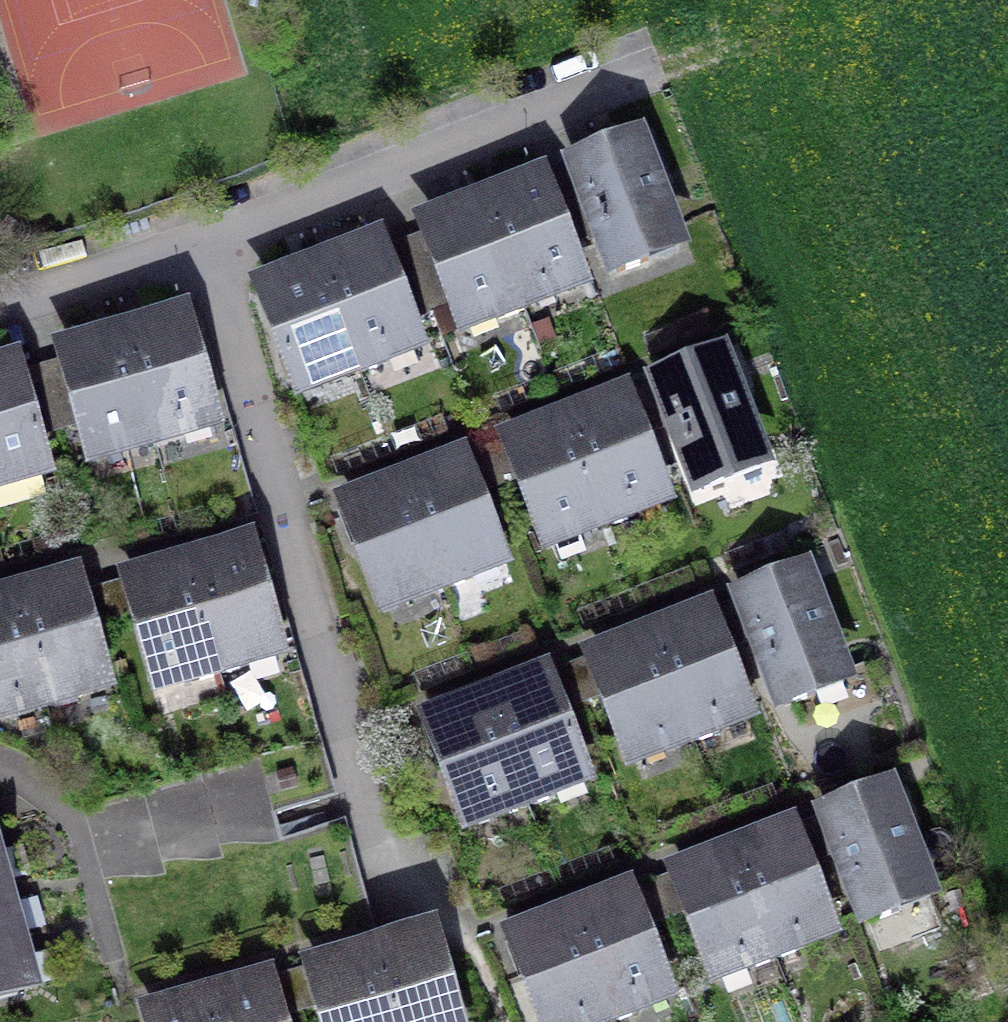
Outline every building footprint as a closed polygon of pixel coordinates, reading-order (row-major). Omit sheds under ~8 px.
[(576,167),(617,274),(648,262),(644,251),(674,239),(638,143),(576,167)] [(539,181),(483,203),(520,299),(576,278),(539,181)] [(497,320),(524,310),(520,299),(483,203),(427,225),(464,320),(492,309),(497,320)] [(376,244),(320,266),(361,373),(388,362),(384,351),(413,340),(376,244)] [(359,374),(361,373),(320,266),(263,288),(300,383),(355,362),(359,374)] [(181,319),(123,335),(155,446),(183,438),(180,426),(210,418),(181,319)] [(153,446),(155,446),(123,335),(65,352),(94,451),(150,435),(153,446)] [(660,383),(701,491),(732,479),(727,467),(758,456),(721,360),(660,383)] [(0,370),(0,477),(41,465),(13,366),(0,370)] [(623,397),(567,419),(608,526),(636,516),(631,504),(660,493),(623,397)] [(606,527),(608,526),(567,419),(510,441),(548,537),(602,516),(606,527)] [(460,461),(404,482),(445,590),(473,579),(468,568),(497,557),(460,461)] [(443,590),(445,590),(404,482),(347,504),(384,600),(439,579),(443,590)] [(274,646),(246,548),(189,565),(216,663),(220,674),(248,666),(245,655),(274,646)] [(220,674),(216,663),(189,565),(130,580),(158,679),(188,671),(191,683),(220,674)] [(815,695),(811,683),(841,672),(804,576),(743,600),(784,707),(815,695)] [(74,580),(16,597),(47,707),(76,699),(72,687),(102,679),(74,580)] [(47,707),(16,597),(0,601),(0,708),(42,696),(45,707),(47,707)] [(743,710),(706,614),(650,636),(687,731),(691,742),(719,732),(715,721),(743,710)] [(631,753),(687,731),(650,636),(594,658),(631,753)] [(580,773),(543,677),(487,699),(528,805),(556,795),(551,783),(580,773)] [(496,805),(501,816),(528,805),(487,699),(431,721),(468,816),(496,805)] [(899,911),(895,900),(926,888),(888,792),(827,816),(869,923),(899,911)] [(827,927),(790,830),(734,852),(775,960),(803,949),(799,938),(827,927)] [(2,853),(10,879),(28,874),(20,848),(2,853)] [(744,959),(748,970),(775,960),(734,852),(678,874),(715,970),(744,959)] [(627,893),(571,915),(608,1012),(612,1021),(614,1021),(640,1012),(635,1001),(664,990),(627,893)] [(17,905),(24,931),(43,926),(35,900),(17,905)] [(547,1021),(581,1021),(608,1012),(571,915),(514,937),(547,1021)] [(429,935),(371,952),(391,1021),(454,1021),(429,935)] [(23,990),(8,936),(0,938),(0,996),(23,990)] [(32,957),(40,983),(57,978),(50,952),(32,957)] [(371,952),(313,968),(328,1021),(391,1021),(371,952)] [(266,981),(208,998),(214,1021),(277,1021),(266,981)] [(208,998),(150,1014),(152,1021),(214,1021),(208,998)]
